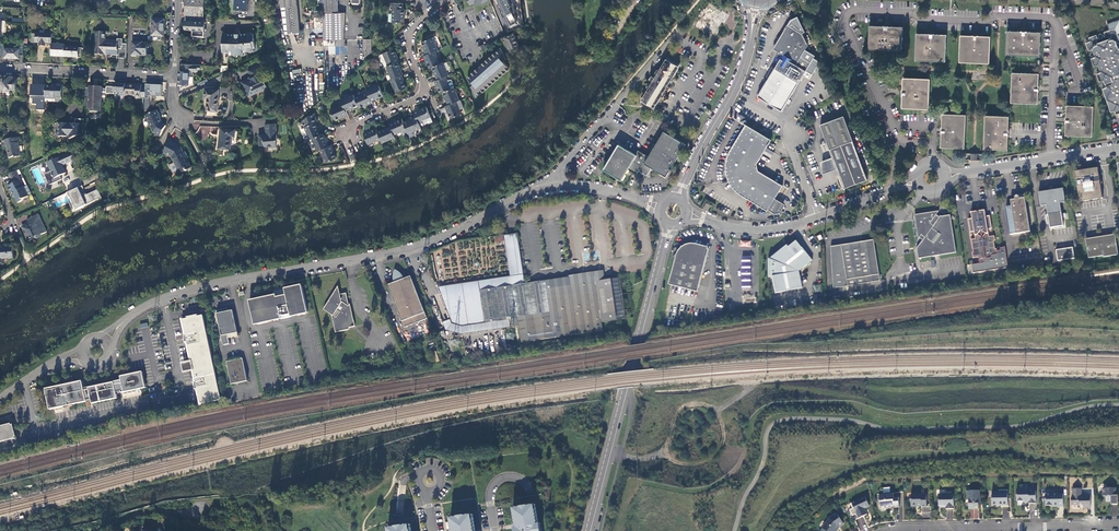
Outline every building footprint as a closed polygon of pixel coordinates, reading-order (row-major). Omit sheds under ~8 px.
[(184,16),(186,16),(204,17),(205,0),(185,0),(184,16)] [(233,4),(235,4),(235,10),(248,10),(248,0),(233,0),(233,4)] [(300,33),(297,0),(280,0),(281,6),(285,34),(300,33)] [(344,40),(345,17),(345,13),(338,13),(338,0),(323,0),(323,17),(324,40),(344,40)] [(499,4),(502,11),(501,12),(504,18),(507,24),(510,31),(524,26),(523,18),(520,3),(520,0),(497,0),(499,4)] [(403,9),(403,4),(388,3),(388,6),(391,6),(391,9),(393,10),(392,23),(404,23),(404,10),(403,9)] [(205,21),(205,17),(204,17),(186,16),(185,29),(193,30),(193,35),(204,36),(205,21)] [(805,33),(797,17),(790,20),(773,49),(776,51),(781,54),(780,56),(805,71),(812,75),(817,67),(817,60),(813,58),(814,56),(805,50),(808,45),(802,34),(805,33)] [(164,37),(165,20),(152,19),(152,36),(153,36),(162,37),(164,37)] [(1084,38),(1110,113),(1114,111),(1116,115),(1118,113),(1118,48),(1118,45),(1118,20),(1108,23),(1108,30),(1104,32),(1103,38),(1101,32),(1084,38)] [(903,28),(869,27),(869,50),(902,52),(903,28)] [(48,46),(52,47),(52,45),(52,32),(45,32),(45,31),(40,30),(40,34),(36,33),(36,34),(32,34),(32,42),(40,43),(40,46),(45,47),(46,43),(48,43),(48,46)] [(106,32),(96,32),(95,54),(117,55),(117,58),(126,58),(127,44),(123,44),(123,39),(117,39),(117,41),(106,40),(106,32)] [(236,34),(223,33),(222,52),(232,53),(232,55),(238,55),(244,54),(244,52),(247,52),(253,51),(253,49),(256,48),(253,33),(252,33),(252,32),(236,34)] [(1042,33),(1008,32),(1007,55),(1041,57),(1042,33)] [(520,48),(514,33),(509,35),(506,37),(505,38),(510,51),(511,52),(512,51),(520,48)] [(948,35),(918,34),(916,60),(947,62),(948,35)] [(992,37),(962,36),(960,63),(991,64),(992,37)] [(422,42),(427,55),(435,51),(438,50),(432,38),(422,42)] [(371,39),(363,39),(363,60),(366,57),(371,53),(371,39)] [(131,56),(147,56),(147,43),(132,42),(131,56)] [(51,56),(65,57),(65,47),(66,45),(52,45),(52,47),(51,56)] [(79,47),(65,47),(65,57),(79,58),(79,48),(79,47)] [(20,50),(5,49),(5,58),(19,59),(20,50)] [(383,54),(388,66),(397,62),(399,62),(394,49),(383,54)] [(500,49),(467,78),(473,85),(471,87),(476,97),(509,69),(503,62),(506,60),(500,49)] [(424,56),(429,68),(432,67),(440,64),(435,51),(427,55),(424,56)] [(383,63),(385,67),(387,67),(388,66),(383,54),(380,55),(379,57),(381,62),(383,63)] [(757,97),(781,111),(805,71),(780,56),(779,59),(776,57),(773,62),(777,64),(757,97)] [(653,108),(678,67),(670,62),(671,61),(668,60),(643,101),(653,108)] [(387,67),(392,79),(401,75),(403,75),(397,62),(388,66),(387,67)] [(432,67),(438,80),(446,77),(449,75),(443,62),(440,64),(432,67)] [(260,91),(262,90),(261,87),(262,87),(266,85),(263,79),(267,77),(261,64),(248,70),(250,75),(251,74),(253,77),(253,78),(249,80),(249,79),(242,82),(244,87),(245,86),(249,96),(257,92),(259,93),(260,92),(260,91)] [(189,84),(190,71),(182,71),(182,70),(179,70),(179,79),(180,79),(179,83),(189,84)] [(1040,75),(1012,73),(1012,103),(1039,105),(1040,75)] [(407,88),(401,75),(392,79),(391,80),(396,92),(407,88)] [(16,78),(5,77),(4,93),(10,93),(10,90),(16,91),(16,78)] [(435,81),(440,93),(443,92),(451,89),(447,81),(446,77),(438,80),(435,81)] [(929,110),(929,80),(903,79),(902,109),(929,110)] [(124,96),(124,84),(115,83),(114,91),(114,92),(116,92),(116,95),(124,96)] [(54,86),(46,86),(45,96),(45,101),(56,102),(56,99),(62,99),(63,84),(56,84),(56,85),(55,85),(54,86)] [(126,84),(125,96),(136,97),(136,98),(141,98),(141,97),(145,97),(146,89),(141,88),(141,85),(126,84)] [(42,96),(45,96),(46,86),(34,85),(34,99),(41,100),(42,96)] [(162,85),(146,85),(146,89),(145,97),(145,99),(149,99),(149,96),(156,96),(156,95),(162,96),(162,93),(162,85)] [(379,85),(367,90),(368,92),(371,101),(384,95),(379,85)] [(102,99),(106,99),(106,89),(102,89),(102,87),(90,87),(90,88),(86,88),(85,105),(89,105),(89,109),(101,110),(102,99)] [(443,92),(449,105),(456,102),(460,100),(454,88),(451,89),(443,92)] [(217,111),(218,90),(205,89),(204,98),(207,98),(207,111),(217,111)] [(368,92),(355,97),(358,105),(359,108),(372,103),(371,101),(368,92)] [(354,94),(341,100),(343,104),(346,111),(358,105),(355,97),(354,94)] [(462,114),(456,102),(449,105),(445,106),(451,119),(462,114)] [(335,120),(347,115),(346,111),(343,104),(331,109),(335,120)] [(1093,137),(1094,107),(1068,106),(1066,136),(1093,137)] [(427,107),(414,112),(416,118),(418,123),(431,117),(427,107)] [(157,110),(145,116),(153,132),(155,134),(154,135),(159,138),(166,126),(162,124),(158,116),(159,115),(157,110)] [(302,121),(310,139),(312,138),(320,135),(315,123),(318,122),(315,114),(309,116),(302,121)] [(965,150),(966,116),(942,115),(941,148),(965,150)] [(1007,151),(1009,117),(985,116),(984,150),(1007,151)] [(837,170),(842,183),(839,184),(840,186),(844,190),(845,191),(845,188),(867,180),(843,117),(820,125),(832,158),(837,170)] [(408,134),(420,128),(418,123),(416,118),(403,123),(406,129),(408,134)] [(76,123),(60,123),(59,133),(62,136),(70,136),(70,139),(80,134),(84,135),(85,119),(76,119),(76,123)] [(402,119),(389,124),(390,127),(393,135),(401,132),(406,129),(403,123),(402,119)] [(259,134),(260,146),(265,146),(266,147),(270,146),(270,148),(277,147),(276,140),(278,140),(276,124),(267,124),(267,133),(259,134)] [(774,199),(782,186),(758,171),(757,165),(767,147),(771,141),(746,125),(729,152),(727,159),(725,166),(726,172),(727,177),(729,183),(733,189),(738,193),(744,197),(767,211),(768,210),(774,199)] [(208,134),(216,134),(216,126),(198,126),(198,139),(207,139),(208,134)] [(382,143),(395,137),(393,135),(390,127),(378,132),(381,139),(382,143)] [(235,130),(221,128),(219,148),(231,149),(232,136),(235,136),(235,130)] [(368,144),(381,139),(378,132),(376,128),(363,133),(368,144)] [(686,145),(664,132),(648,157),(639,152),(637,156),(619,145),(604,170),(621,181),(625,175),(629,170),(631,171),(637,175),(639,172),(646,177),(652,168),(666,177),(671,170),(669,169),(671,166),(672,167),(686,145)] [(312,138),(318,151),(320,150),(329,146),(323,133),(320,135),(312,138)] [(20,137),(2,140),(2,142),(4,141),(5,144),(2,145),(3,147),(7,146),(9,157),(14,156),(14,157),(21,156),(19,142),(20,142),(20,137)] [(170,141),(164,153),(172,157),(179,172),(185,170),(185,171),(191,168),(181,148),(177,146),(178,145),(170,141)] [(337,158),(331,145),(329,146),(320,150),(326,163),(337,158)] [(73,151),(48,163),(51,171),(45,174),(50,185),(58,181),(62,179),(60,176),(66,173),(63,165),(75,160),(73,151)] [(832,158),(822,162),(822,167),(822,171),(823,175),(837,170),(832,158)] [(1102,198),(1097,168),(1074,172),(1079,201),(1102,198)] [(28,195),(31,193),(28,186),(24,187),(16,171),(9,174),(14,183),(8,186),(11,193),(13,193),(13,194),(13,196),(14,197),(16,198),(18,203),(22,201),(22,199),(28,196),(28,195)] [(78,188),(69,192),(77,209),(102,197),(98,189),(87,195),(87,194),(82,196),(78,188)] [(1064,227),(1061,204),(1066,204),(1064,189),(1053,191),(1050,192),(1039,193),(1042,207),(1047,207),(1051,229),(1064,227)] [(1031,232),(1025,199),(1020,200),(1019,196),(1018,194),(1017,194),(1015,195),(1015,196),(1015,201),(1011,202),(1012,207),(1007,208),(1006,210),(1011,235),(1019,234),(1031,232)] [(774,199),(768,210),(775,214),(780,213),(785,205),(774,199)] [(1006,247),(1001,248),(1001,251),(998,251),(997,249),(996,249),(994,241),(996,241),(995,236),(989,237),(988,230),(992,229),(990,216),(986,216),(985,210),(980,211),(980,213),(977,213),(976,212),(971,213),(972,219),(968,219),(970,232),(974,232),(976,239),(971,240),(973,252),(972,253),(973,258),(978,257),(979,258),(981,260),(984,259),(984,263),(973,265),(974,273),(1009,268),(1006,247)] [(957,254),(951,216),(942,217),(941,217),(936,224),(933,222),(939,212),(916,215),(919,235),(921,237),(920,238),(924,241),(917,249),(919,250),(920,259),(957,254)] [(47,232),(39,214),(27,220),(29,223),(25,225),(24,231),(25,233),(28,234),(27,237),(29,241),(34,238),(39,239),(41,235),(47,232)] [(517,319),(484,324),(479,291),(525,284),(524,281),(518,234),(504,235),(510,276),(439,287),(450,319),(442,323),(445,330),(461,335),(518,326),(517,319)] [(1118,255),(1114,235),(1085,240),(1088,259),(1102,257),(1102,258),(1118,255)] [(862,242),(831,246),(833,289),(880,281),(874,240),(862,242)] [(812,261),(797,242),(789,248),(786,244),(769,259),(769,278),(772,278),(776,294),(802,289),(799,273),(812,261)] [(13,246),(2,247),(2,246),(0,246),(0,243),(0,265),(2,265),(3,263),(3,259),(7,258),(7,256),(13,256),(13,246)] [(706,258),(708,250),(694,246),(690,246),(687,247),(683,249),(681,251),(678,254),(670,286),(697,293),(706,258)] [(1075,259),(1073,248),(1057,251),(1059,262),(1075,259)] [(751,289),(750,255),(742,255),(742,288),(751,289)] [(427,319),(410,277),(404,279),(403,276),(400,273),(395,271),(393,275),(393,277),(394,282),(388,285),(404,327),(427,319)] [(525,284),(479,291),(484,324),(517,319),(518,326),(520,342),(602,332),(601,323),(625,319),(620,279),(603,281),(602,273),(591,275),(525,284)] [(309,312),(303,286),(287,289),(288,295),(278,297),(278,295),(274,296),(251,302),(256,324),(282,318),(282,320),(293,317),(293,316),(309,312)] [(274,293),(274,296),(278,295),(278,297),(288,295),(287,289),(286,288),(276,290),(274,293)] [(348,301),(346,292),(343,293),(341,293),(336,291),(329,302),(325,308),(332,313),(337,316),(336,318),(336,323),(340,325),(341,330),(349,328),(349,326),(355,324),(354,319),(352,319),(351,317),(353,316),(351,305),(349,305),(349,306),(346,304),(348,301)] [(238,332),(233,310),(223,312),(223,309),(217,310),(224,345),(231,344),(229,334),(238,332)] [(336,331),(341,330),(340,325),(336,323),(336,318),(337,316),(332,313),(336,331)] [(222,399),(204,315),(199,316),(199,315),(189,317),(189,318),(184,320),(187,334),(186,335),(186,343),(189,342),(192,361),(183,363),(184,372),(194,371),(197,382),(195,382),(196,390),(199,389),(202,404),(222,399)] [(244,358),(228,361),(233,384),(249,381),(244,358)] [(115,382),(105,385),(109,401),(119,399),(118,393),(123,392),(123,394),(147,388),(144,371),(130,375),(122,376),(123,383),(116,385),(115,382)] [(94,404),(96,404),(92,387),(90,388),(90,390),(85,391),(83,381),(82,382),(66,385),(61,386),(47,390),(51,409),(65,407),(66,409),(74,406),(73,405),(88,402),(88,401),(93,400),(94,404)] [(105,385),(92,387),(96,404),(109,401),(105,385)] [(17,439),(16,437),(18,437),(15,426),(13,426),(13,424),(0,427),(0,443),(17,439)] [(1082,488),(1073,489),(1073,496),(1071,498),(1072,505),(1083,505),(1083,509),(1091,509),(1091,495),(1085,495),(1084,496),(1082,496),(1082,488)] [(1116,488),(1103,488),(1103,496),(1106,496),(1106,502),(1111,502),(1111,504),(1118,504),(1118,492),(1116,492),(1116,488)] [(1029,489),(1017,490),(1017,501),(1024,501),(1025,502),(1028,502),(1028,504),(1036,503),(1036,491),(1035,491),(1029,491),(1029,489)] [(980,490),(970,491),(970,493),(967,493),(967,499),(969,501),(969,509),(979,509),(979,502),(980,502),(980,490)] [(999,491),(992,491),(992,497),(992,499),(992,505),(997,504),(998,504),(999,506),(1008,505),(1008,490),(999,490),(999,491)] [(894,498),(893,493),(877,494),(878,499),(878,500),(879,500),(881,500),(882,504),(881,504),(880,505),(879,505),(879,506),(879,507),(879,508),(879,509),(879,510),(880,510),(881,511),(882,511),(883,511),(884,511),(885,510),(886,509),(890,508),(891,508),(891,507),(891,505),(894,505),(894,506),(894,507),(895,508),(899,507),(898,497),(894,498)] [(927,494),(911,494),(911,505),(913,506),(916,506),(918,505),(921,505),(921,507),(927,507),(927,494)] [(954,509),(954,494),(952,494),(940,494),(939,495),(939,506),(943,506),(943,507),(946,507),(946,509),(954,509)] [(1058,494),(1045,494),(1046,499),(1044,501),(1044,504),(1046,506),(1053,505),(1053,507),(1063,507),(1063,494),(1058,494)] [(865,497),(851,504),(853,508),(850,510),(854,519),(858,517),(863,515),(863,516),(867,514),(864,508),(869,506),(865,497)] [(513,511),(514,513),(516,527),(517,530),(539,530),(538,524),(535,507),(513,511)] [(822,528),(827,530),(837,530),(838,530),(837,529),(839,527),(844,523),(837,513),(830,518),(822,528)] [(451,521),(453,530),(475,530),(473,517),(451,521)]
